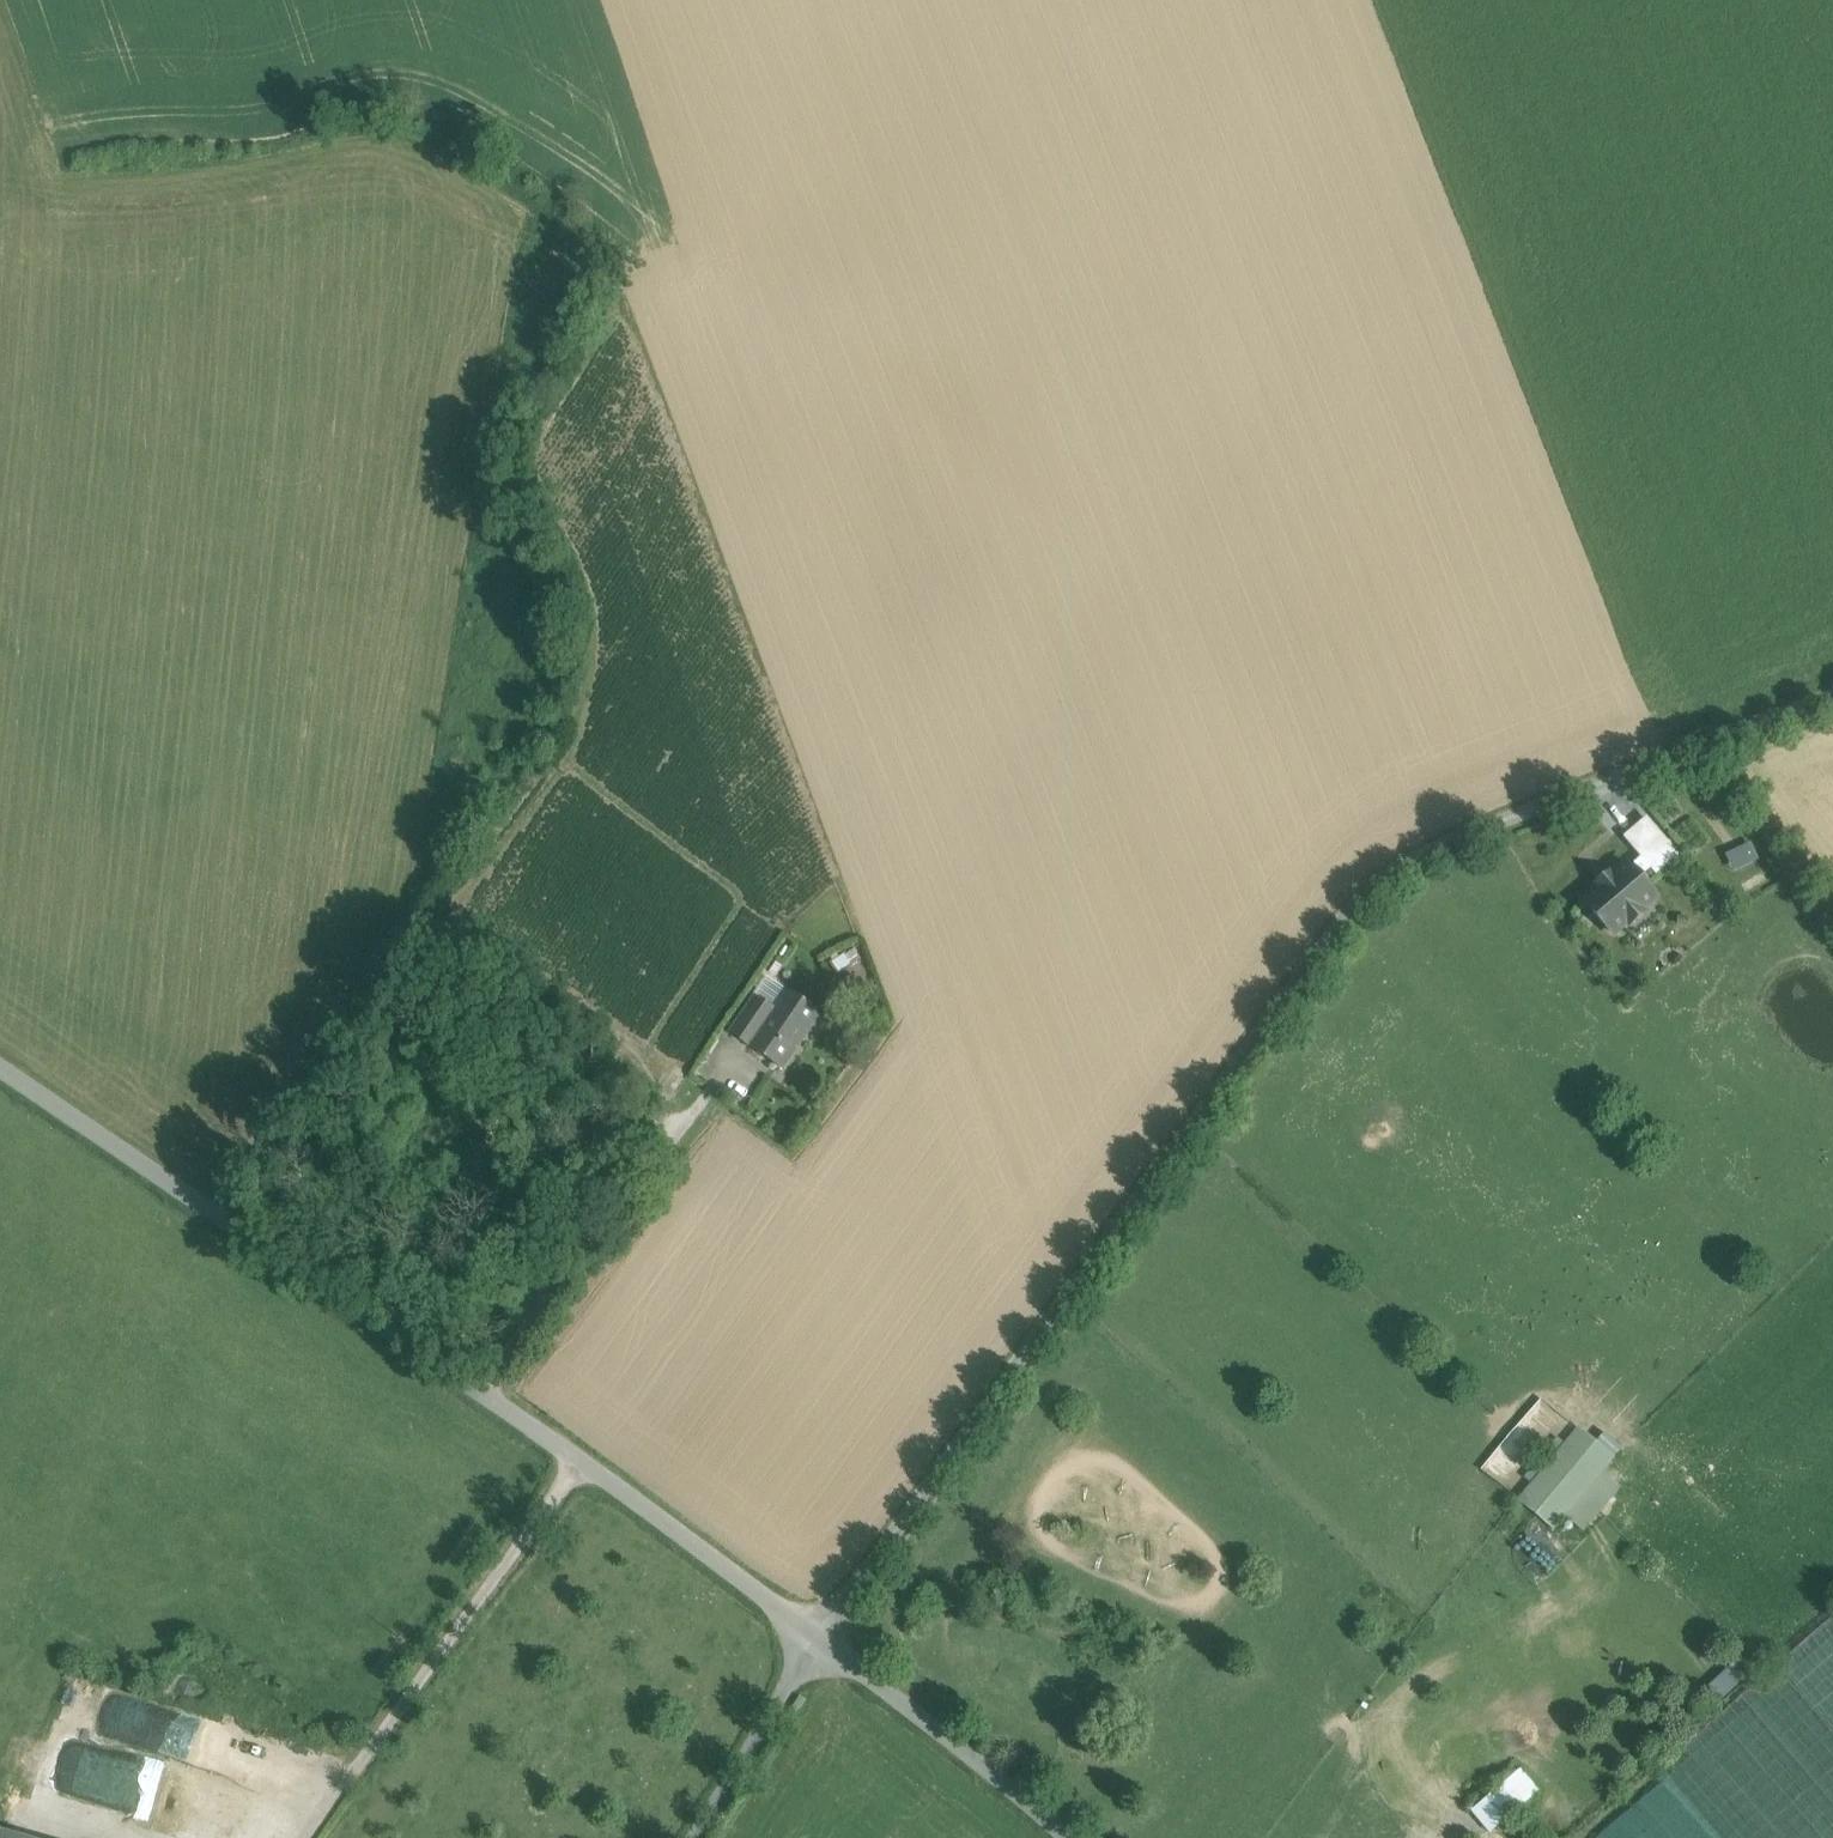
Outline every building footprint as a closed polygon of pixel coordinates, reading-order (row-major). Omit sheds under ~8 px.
[(1641,858),(1630,867),(1640,879),(1651,870),(1656,876),(1680,855),(1647,817),(1623,838),(1641,858)] [(1723,852),(1732,870),(1750,862),(1741,843),(1723,852)] [(1628,864),(1613,877),(1611,874),(1597,886),(1599,889),(1585,901),(1613,934),(1628,922),(1630,925),(1644,913),(1642,910),(1656,897),(1640,879),(1630,867),(1628,864)] [(772,1013),(751,1045),(782,1067),(818,1014),(787,993),(772,1013)] [(760,1005),(738,1037),(751,1045),(772,1013),(760,1005)] [(1576,1427),(1517,1497),(1552,1527),(1562,1515),(1578,1528),(1615,1484),(1599,1471),(1618,1449),(1598,1432),(1591,1440),(1576,1427)] [(1659,1766),(1721,1837),(1832,1837),(1832,1617),(1659,1766)] [(1707,1682),(1721,1697),(1753,1666),(1738,1652),(1707,1682)] [(1471,1810),(1489,1830),(1539,1786),(1521,1766),(1471,1810)]
